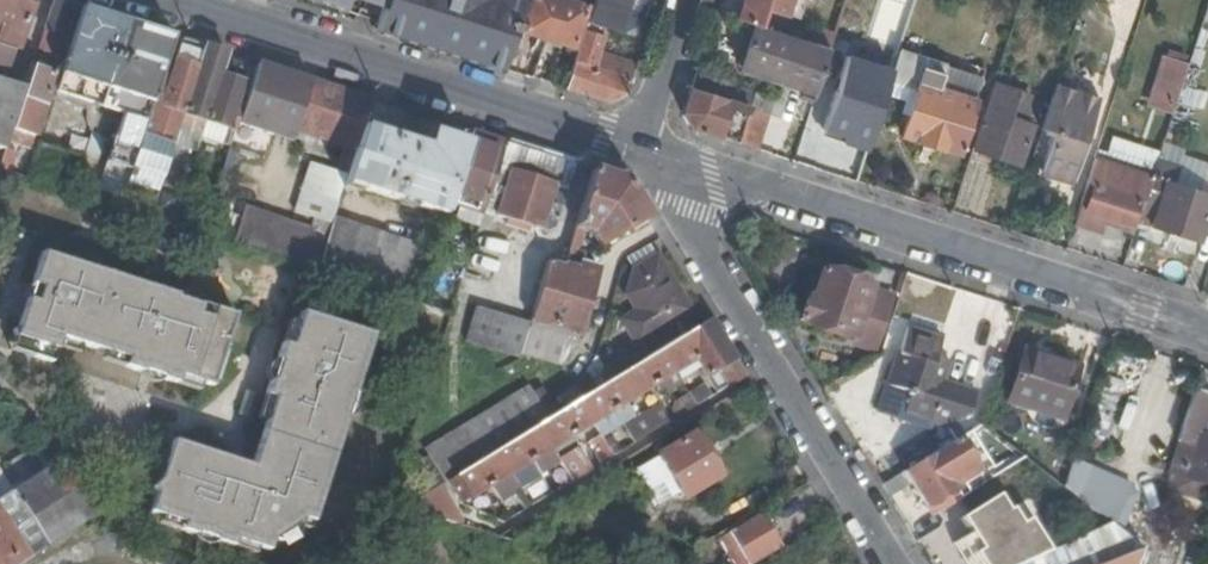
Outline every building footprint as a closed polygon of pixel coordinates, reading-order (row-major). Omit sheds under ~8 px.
[(17,49),(33,0),(0,0),(0,43),(17,49)] [(57,0),(53,0),(24,89),(8,138),(30,145),(53,75),(39,71),(45,52),(57,56),(73,5),(57,0)] [(345,10),(349,0),(314,0),(345,10)] [(345,10),(379,21),(386,0),(349,0),(345,10)] [(377,28),(501,69),(523,1),(520,0),(386,0),(379,21),(377,28)] [(521,31),(547,39),(559,0),(531,0),(521,31)] [(564,0),(559,0),(547,39),(573,48),(586,8),(564,0)] [(588,24),(611,31),(621,0),(595,0),(588,24)] [(745,2),(767,10),(786,16),(791,0),(806,5),(807,0),(745,0),(745,2)] [(801,20),(806,5),(791,0),(786,16),(801,20)] [(738,22),(753,27),(761,29),(767,10),(745,2),(738,22)] [(172,37),(80,7),(53,93),(123,115),(107,163),(129,170),(157,83),(158,78),(172,37)] [(605,33),(587,27),(567,91),(611,105),(627,96),(636,67),(598,55),(605,33)] [(801,95),(812,99),(816,88),(825,60),(825,59),(828,50),(813,45),(761,29),(753,27),(740,68),(762,75),(778,80),(787,83),(803,88),(801,95)] [(813,45),(828,50),(833,33),(818,30),(813,45)] [(171,145),(203,47),(180,40),(168,81),(166,86),(157,83),(129,170),(117,208),(147,217),(171,145)] [(223,63),(226,54),(203,47),(171,145),(194,152),(204,121),(223,63)] [(914,91),(910,104),(900,137),(957,154),(979,78),(896,53),(887,83),(914,91)] [(1144,103),(1171,113),(1189,63),(1162,53),(1144,103)] [(692,129),(757,150),(768,114),(749,108),(754,91),(728,83),(732,69),(701,58),(691,86),(683,113),(692,129)] [(825,60),(816,88),(837,95),(847,66),(825,59),(825,60)] [(227,65),(223,63),(204,121),(218,125),(212,141),(230,147),(236,130),(245,104),(237,101),(247,71),(241,69),(241,66),(230,63),(227,65)] [(309,81),(258,64),(245,104),(236,130),(287,147),(293,129),(309,81)] [(168,81),(158,78),(157,83),(166,86),(168,81)] [(782,97),(787,83),(778,80),(774,95),(782,97)] [(371,101),(309,81),(293,129),(344,147),(336,170),(332,169),(316,216),(314,215),(297,265),(316,271),(331,224),(344,184),(371,101)] [(24,89),(0,82),(0,150),(3,151),(8,138),(24,89)] [(975,139),(972,149),(1019,163),(1032,124),(1017,119),(1026,93),(993,82),(975,139)] [(883,96),(910,104),(914,91),(887,83),(883,96)] [(774,95),(768,114),(776,117),(782,97),(774,95)] [(471,133),(371,101),(344,184),(444,217),(449,202),(471,133)] [(1042,125),(1041,129),(1053,133),(1041,170),(1073,180),(1093,118),(1049,104),(1042,125)] [(1160,135),(1145,131),(1138,150),(1153,155),(1160,135)] [(483,213),(506,144),(471,133),(449,202),(483,213)] [(25,178),(72,193),(83,158),(37,144),(25,178)] [(548,157),(506,144),(483,213),(544,234),(554,228),(574,166),(548,157)] [(17,176),(21,161),(2,155),(0,161),(0,170),(17,176)] [(1156,160),(1154,168),(1152,173),(1137,221),(1198,241),(1207,210),(1207,196),(1180,188),(1182,182),(1172,179),(1176,166),(1156,160)] [(1107,218),(1134,228),(1137,221),(1152,173),(1146,171),(1143,181),(1099,165),(1085,211),(1078,209),(1074,222),(1103,232),(1107,218)] [(625,182),(591,171),(563,266),(547,261),(529,322),(578,336),(596,276),(588,273),(589,267),(581,264),(583,255),(576,253),(583,232),(589,234),(597,248),(647,218),(625,182)] [(237,245),(266,255),(276,222),(247,212),(244,224),(237,245)] [(244,224),(209,213),(202,234),(237,245),(244,224)] [(316,271),(416,304),(431,258),(331,224),(316,271)] [(627,258),(634,272),(658,257),(651,245),(627,258)] [(118,374),(135,380),(138,370),(148,373),(146,380),(156,383),(155,386),(171,391),(173,383),(207,394),(232,313),(199,302),(197,306),(174,298),(175,295),(41,253),(31,286),(40,288),(30,321),(21,319),(15,336),(24,354),(50,362),(58,336),(123,356),(118,374)] [(647,360),(685,337),(676,322),(687,315),(674,293),(679,290),(658,257),(634,272),(628,296),(639,311),(623,320),(647,360)] [(870,291),(871,287),(823,272),(814,300),(807,298),(800,321),(862,341),(860,348),(873,352),(875,346),(877,347),(892,299),(870,291)] [(31,286),(21,319),(30,321),(40,288),(31,286)] [(674,293),(687,315),(693,312),(679,290),(674,293)] [(520,353),(529,323),(477,307),(466,341),(519,357),(520,353)] [(254,460),(325,483),(345,418),(342,417),(350,393),(353,393),(371,333),(300,310),(296,322),(289,344),(281,342),(275,360),(277,361),(285,363),(282,373),(274,371),(271,379),(269,379),(265,393),(274,396),(254,460)] [(731,354),(711,321),(685,337),(647,360),(611,382),(595,391),(582,399),(554,417),(454,478),(457,483),(467,500),(696,361),(717,395),(746,378),(731,354)] [(578,336),(529,322),(529,323),(520,353),(561,366),(578,336)] [(946,384),(949,371),(936,367),(937,361),(943,342),(908,331),(901,356),(898,355),(889,386),(909,392),(908,396),(914,398),(910,412),(928,418),(928,422),(954,429),(972,418),(979,394),(946,384)] [(1064,417),(1079,372),(1024,354),(1009,399),(1064,417)] [(595,391),(611,382),(596,358),(584,371),(595,391)] [(285,363),(277,361),(274,371),(282,373),(285,363)] [(936,367),(949,371),(951,365),(937,361),(936,367)] [(138,370),(135,380),(155,386),(156,383),(146,380),(148,373),(138,370)] [(582,399),(595,391),(584,371),(574,386),(582,399)] [(443,484),(454,478),(554,417),(535,384),(529,382),(427,443),(425,452),(443,484)] [(247,420),(255,394),(248,392),(240,418),(247,420)] [(701,405),(697,398),(693,401),(688,392),(683,394),(685,397),(673,404),(677,410),(689,403),(693,410),(701,405)] [(708,392),(697,398),(701,405),(712,398),(708,392)] [(1195,393),(1179,443),(1182,444),(1173,473),(1184,477),(1183,478),(1207,487),(1207,397),(1195,393)] [(689,403),(677,410),(681,416),(693,410),(689,403)] [(632,427),(637,434),(647,428),(656,423),(667,416),(662,409),(632,427)] [(671,423),(667,416),(656,423),(659,430),(671,423)] [(647,428),(651,435),(659,430),(656,423),(647,428)] [(647,428),(637,434),(641,441),(651,435),(647,428)] [(996,469),(973,432),(907,472),(928,509),(947,498),(951,506),(984,486),(996,469)] [(719,478),(694,436),(658,458),(660,461),(682,497),(683,499),(719,478)] [(615,448),(626,441),(624,437),(593,456),(595,460),(607,453),(611,460),(619,454),(615,448)] [(149,481),(156,483),(169,441),(162,439),(149,481)] [(178,533),(182,534),(208,454),(169,441),(156,483),(146,515),(180,526),(178,533)] [(630,448),(626,441),(615,448),(619,454),(630,448)] [(25,483),(58,462),(42,447),(13,464),(25,483)] [(607,453),(595,460),(599,466),(611,460),(607,453)] [(314,520),(325,483),(254,460),(252,468),(240,464),(238,472),(223,468),(226,459),(208,454),(182,534),(193,538),(194,535),(213,541),(212,544),(230,550),(232,543),(266,554),(269,543),(283,543),(290,540),(297,534),(302,525),(304,517),(314,520)] [(550,478),(554,485),(566,478),(569,485),(578,479),(574,473),(585,466),(589,473),(593,471),(585,458),(550,478)] [(238,472),(240,464),(226,459),(223,468),(238,472)] [(660,461),(643,472),(665,508),(682,497),(660,461)] [(106,508),(88,491),(58,462),(25,483),(0,499),(0,563),(18,563),(106,508)] [(1118,525),(1134,481),(1093,465),(1081,496),(1118,525)] [(578,479),(589,473),(585,466),(574,473),(578,479)] [(440,493),(457,483),(454,478),(443,484),(437,488),(440,493)] [(566,478),(554,485),(559,491),(569,485),(566,478)] [(1207,504),(1207,487),(1183,478),(1178,494),(1207,505),(1207,504)] [(1140,483),(1134,481),(1118,525),(1122,528),(1140,483)] [(425,515),(458,525),(440,493),(437,488),(404,508),(425,515)] [(965,563),(1024,563),(1053,550),(1034,519),(1022,525),(1013,510),(1010,511),(1000,496),(960,520),(970,536),(953,546),(965,563)] [(537,504),(533,498),(523,504),(527,510),(537,504)] [(764,515),(722,539),(737,563),(751,563),(783,546),(764,515)] [(1024,563),(1110,563),(1143,551),(1109,524),(1053,550),(1024,563)] [(1143,551),(1110,563),(1139,563),(1143,551)] [(1173,554),(1157,552),(1155,563),(1172,563),(1173,554)]
